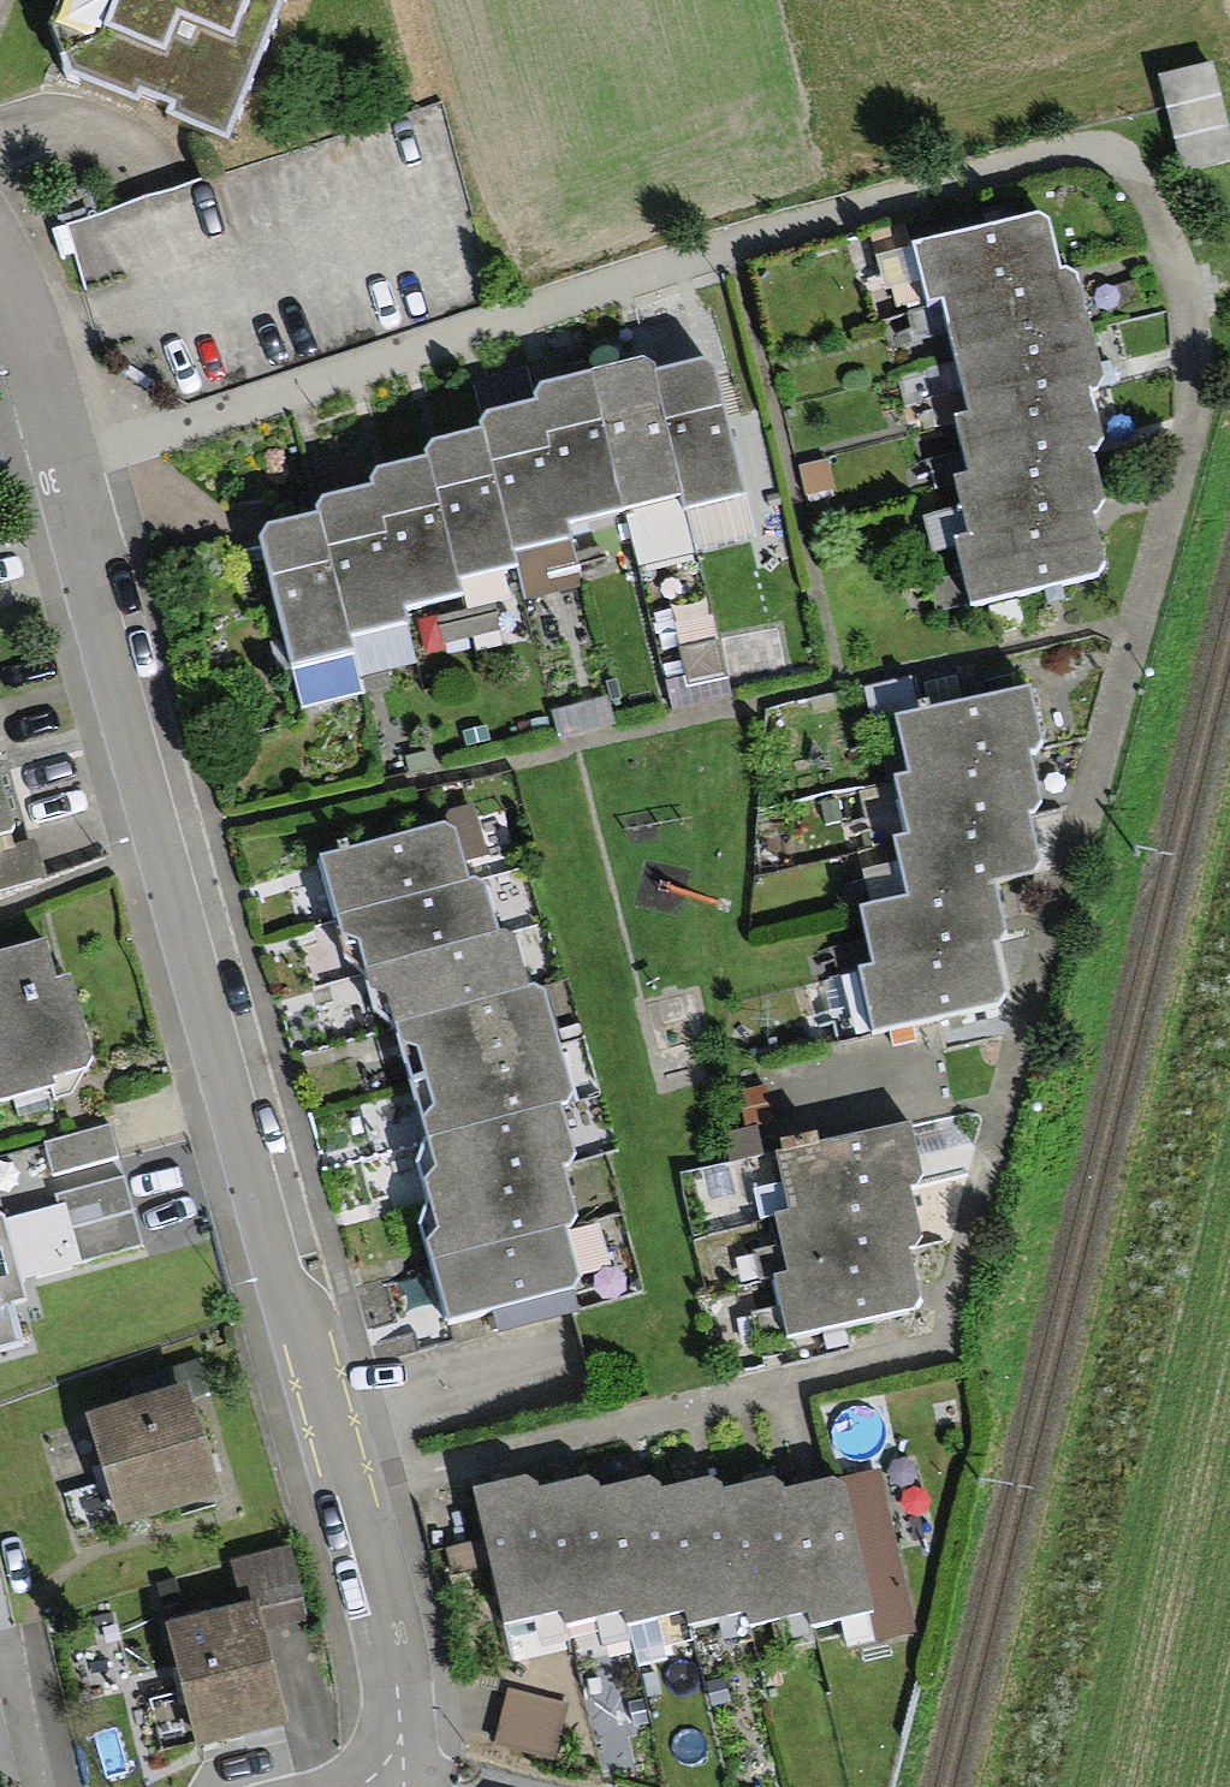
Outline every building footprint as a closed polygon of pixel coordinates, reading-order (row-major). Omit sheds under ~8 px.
[(50,24),(64,73),(138,103),(140,93),(175,105),(166,115),(227,137),(283,0),(60,0),(50,24)] [(1164,88),(1186,175),(1229,164),(1229,155),(1210,77),(1164,88)] [(914,242),(926,299),(941,296),(1061,270),(1049,214),(1039,216),(914,242)] [(941,296),(953,351),(1091,320),(1077,274),(1067,267),(1061,270),(941,296)] [(953,351),(969,411),(1089,387),(1095,386),(1104,372),(1091,320),(953,351)] [(630,523),(690,508),(661,391),(657,374),(597,389),(630,523)] [(718,377),(661,391),(690,508),(694,521),(751,507),(718,377)] [(955,414),(968,471),(1093,449),(1103,437),(1089,387),(969,411),(955,414)] [(630,523),(597,389),(540,403),(543,416),(573,537),(630,523)] [(573,537),(543,416),(487,430),(490,443),(523,575),(530,601),(586,587),(573,537)] [(459,591),(523,575),(490,443),(426,459),(430,474),(459,591)] [(953,474),(968,533),(1093,512),(1104,498),(1093,449),(968,471),(953,474)] [(822,467),(798,473),(806,505),(831,499),(822,467)] [(459,591),(430,474),(375,488),(378,502),(408,620),(463,606),(459,591)] [(408,620),(378,502),(322,516),(326,531),(354,644),(410,630),(408,620)] [(954,537),(970,602),(1098,575),(1104,564),(1093,512),(968,533),(954,537)] [(354,644),(326,531),(266,546),(298,675),(358,661),(354,644)] [(729,680),(722,652),(681,663),(688,690),(729,680)] [(901,729),(916,786),(1049,752),(1034,695),(901,729)] [(606,730),(600,707),(561,717),(567,739),(606,730)] [(900,791),(915,849),(1050,815),(1036,757),(900,791)] [(0,775),(0,836),(16,831),(0,775)] [(896,855),(912,914),(1048,880),(1033,820),(896,855)] [(444,824),(320,854),(336,914),(469,881),(454,822),(444,824)] [(477,878),(469,881),(336,914),(343,934),(359,938),(366,966),(498,931),(485,884),(477,878)] [(864,929),(877,978),(1008,944),(996,896),(864,929)] [(505,928),(498,931),(366,966),(369,986),(387,994),(396,1022),(530,989),(516,935),(505,928)] [(996,950),(859,985),(873,1041),(1010,1007),(996,950)] [(100,1083),(77,992),(59,997),(48,955),(0,967),(0,1108),(100,1083)] [(396,1022),(411,1078),(558,1037),(544,990),(537,987),(530,989),(396,1022)] [(411,1078),(428,1138),(564,1102),(569,1100),(575,1089),(558,1037),(411,1078)] [(575,1151),(564,1102),(428,1138),(437,1165),(423,1177),(431,1201),(565,1166),(570,1164),(575,1151)] [(741,1130),(768,1123),(763,1103),(736,1110),(741,1130)] [(782,1167),(797,1224),(918,1193),(925,1191),(910,1134),(782,1167)] [(109,1135),(47,1154),(56,1183),(118,1164),(109,1135)] [(726,1165),(757,1158),(753,1142),(722,1150),(726,1165)] [(427,1241),(434,1262),(568,1226),(577,1215),(565,1166),(431,1201),(439,1228),(427,1241)] [(779,1229),(793,1284),(911,1254),(932,1248),(918,1193),(797,1224),(779,1229)] [(21,1351),(10,1315),(29,1310),(5,1226),(0,1227),(0,1357),(21,1351)] [(568,1226),(434,1262),(448,1322),(577,1286),(581,1277),(568,1226)] [(793,1284),(779,1288),(795,1349),(927,1315),(911,1254),(793,1284)] [(215,1505),(185,1403),(103,1428),(132,1529),(215,1505)] [(819,1649),(876,1634),(879,1645),(915,1636),(876,1483),(783,1506),(819,1649)] [(635,1652),(691,1637),(654,1493),(598,1508),(635,1652)] [(513,1652),(569,1637),(532,1494),(475,1508),(513,1652)] [(574,1653),(630,1638),(593,1495),(537,1509),(574,1653)] [(697,1653),(753,1638),(716,1495),(660,1509),(697,1653)] [(759,1654),(815,1640),(778,1496),(721,1510),(759,1654)] [(173,1638),(202,1749),(283,1728),(259,1634),(303,1623),(287,1562),(241,1574),(252,1617),(173,1638)] [(564,1714),(506,1702),(496,1750),(554,1762),(564,1714)]
